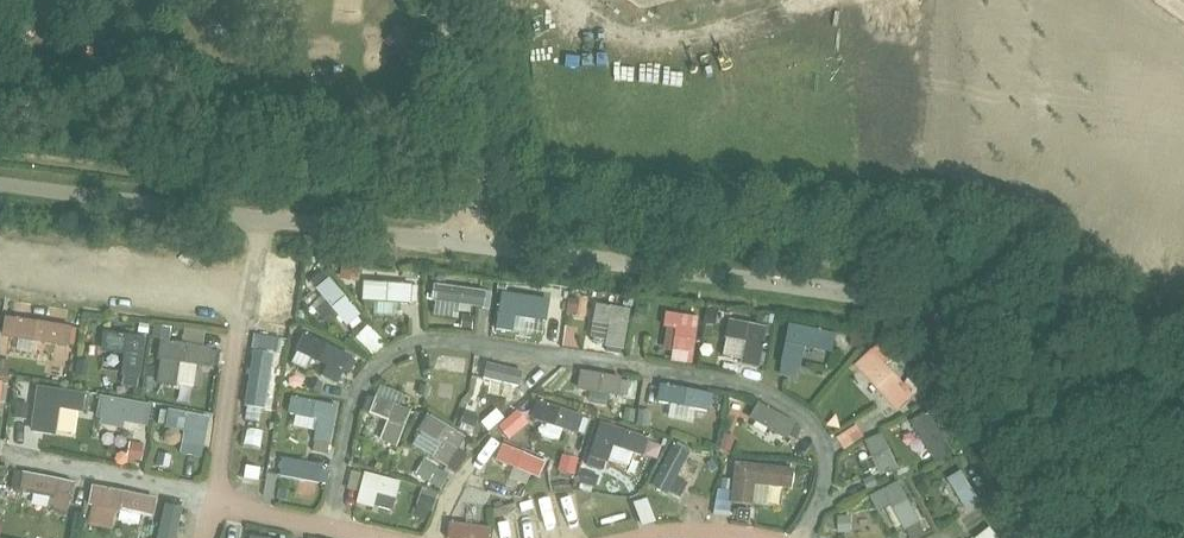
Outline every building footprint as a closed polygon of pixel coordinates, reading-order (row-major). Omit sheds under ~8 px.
[(320,266),(311,265),(309,277),(318,278),(320,266)] [(311,286),(317,292),(329,282),(324,275),(311,286)] [(387,278),(387,287),(404,288),(404,279),(387,278)] [(359,318),(329,282),(317,292),(315,294),(345,330),(359,318)] [(489,290),(433,283),(430,304),(436,305),(458,308),(486,312),(489,290)] [(387,287),(364,286),(363,305),(376,306),(399,307),(411,307),(412,288),(404,288),(387,287)] [(550,302),(503,295),(497,333),(513,335),(516,315),(547,319),(550,302)] [(337,322),(321,301),(308,311),(324,332),(337,322)] [(646,326),(648,304),(638,303),(635,324),(646,326)] [(458,308),(436,305),(434,319),(456,322),(458,308)] [(399,307),(376,306),(375,318),(399,319),(399,307)] [(624,355),(632,311),(613,308),(612,314),(607,348),(606,352),(624,355)] [(607,348),(612,314),(595,311),(589,345),(607,348)] [(674,353),(673,364),(694,368),(701,317),(680,314),(678,328),(674,353)] [(71,328),(5,319),(2,340),(18,342),(39,345),(68,349),(71,328)] [(768,329),(729,320),(724,339),(727,340),(745,344),(741,364),(740,368),(759,372),(768,329)] [(153,326),(142,324),(140,334),(151,336),(153,326)] [(164,330),(157,327),(154,337),(161,339),(164,330)] [(674,353),(678,328),(670,327),(666,352),(674,353)] [(371,329),(358,342),(375,359),(388,346),(371,329)] [(184,330),(182,345),(205,348),(207,332),(184,330)] [(149,339),(103,331),(99,353),(124,357),(121,374),(142,378),(149,339)] [(348,357),(302,335),(293,353),(296,355),(291,366),(307,374),(312,362),(339,376),(348,357)] [(808,340),(788,336),(782,367),(783,367),(799,371),(801,371),(808,340)] [(723,360),(741,364),(745,344),(727,340),(723,360)] [(834,355),(838,345),(821,340),(818,350),(834,355)] [(39,345),(18,342),(17,353),(37,356),(39,345)] [(182,345),(162,343),(157,386),(179,389),(182,366),(206,369),(210,369),(213,349),(205,348),(182,345)] [(881,346),(859,366),(902,413),(924,392),(881,346)] [(281,353),(260,350),(251,425),(271,428),(281,353)] [(469,363),(438,358),(436,371),(461,376),(467,377),(469,363)] [(73,365),(47,361),(45,378),(71,382),(73,365)] [(206,369),(182,366),(179,389),(204,392),(206,369)] [(524,376),(482,367),(479,382),(483,383),(518,390),(521,391),(524,376)] [(799,371),(783,367),(781,377),(797,380),(799,371)] [(624,380),(580,372),(576,391),(591,394),(611,398),(620,400),(624,380)] [(420,386),(409,383),(406,393),(417,396),(420,386)] [(518,390),(483,383),(480,396),(516,403),(518,390)] [(30,403),(36,404),(35,410),(66,415),(81,417),(83,417),(86,396),(42,390),(42,387),(32,385),(30,403)] [(716,395),(661,385),(658,404),(669,406),(701,412),(712,414),(716,395)] [(432,389),(422,386),(419,396),(429,399),(432,389)] [(385,389),(380,401),(400,409),(405,397),(385,389)] [(611,398),(591,394),(589,403),(609,407),(611,398)] [(150,406),(102,398),(98,417),(147,426),(150,406)] [(339,409),(292,399),(288,416),(302,419),(299,434),(314,437),(312,443),(314,444),(331,447),(339,409)] [(380,401),(376,400),(369,417),(378,421),(370,439),(397,450),(412,414),(400,409),(380,401)] [(586,416),(538,402),(531,422),(580,437),(586,416)] [(474,428),(480,407),(467,403),(461,424),(474,428)] [(796,425),(759,403),(749,421),(757,425),(786,442),(796,425)] [(701,412),(669,406),(667,419),(699,425),(701,412)] [(633,410),(627,409),(625,423),(632,424),(633,410)] [(648,411),(641,410),(639,428),(646,429),(648,411)] [(210,420),(162,411),(159,428),(171,431),(189,434),(207,437),(210,420)] [(520,411),(498,427),(504,435),(526,419),(520,411)] [(956,451),(931,413),(913,425),(939,462),(956,451)] [(81,417),(66,415),(65,421),(80,423),(81,417)] [(468,439),(428,416),(419,431),(422,433),(414,448),(451,469),(468,439)] [(650,441),(601,424),(588,460),(606,467),(613,449),(616,450),(631,455),(643,460),(650,441)] [(786,442),(757,425),(752,433),(781,450),(786,442)] [(838,437),(843,448),(863,438),(858,427),(838,437)] [(189,434),(171,431),(169,443),(187,446),(189,434)] [(271,435),(249,432),(248,444),(270,447),(271,435)] [(902,471),(884,435),(866,443),(884,479),(902,471)] [(817,445),(807,438),(796,454),(807,461),(817,445)] [(735,443),(725,440),(720,456),(729,460),(735,443)] [(146,444),(133,442),(129,460),(143,463),(146,444)] [(680,442),(677,449),(690,455),(693,449),(680,442)] [(329,457),(331,447),(314,444),(312,454),(329,457)] [(677,449),(672,446),(651,487),(671,497),(678,481),(691,456),(690,455),(677,449)] [(542,464),(507,449),(500,466),(513,471),(510,480),(531,489),(542,464)] [(631,455),(616,450),(612,461),(627,467),(631,455)] [(175,457),(161,452),(156,468),(170,473),(175,457)] [(202,455),(191,453),(186,475),(198,477),(202,455)] [(579,462),(563,457),(558,473),(574,478),(579,462)] [(324,467),(283,459),(279,476),(303,481),(320,485),(324,467)] [(444,474),(423,461),(415,475),(443,491),(450,477),(444,474)] [(795,470),(733,464),(730,504),(742,505),(744,486),(756,487),(775,488),(786,489),(793,490),(795,470)] [(602,471),(587,465),(581,480),(597,486),(602,471)] [(817,470),(802,467),(801,476),(815,479),(817,470)] [(447,468),(444,474),(450,477),(454,479),(457,474),(447,468)] [(75,483),(13,472),(9,490),(32,495),(51,498),(49,509),(49,512),(69,516),(75,483)] [(985,504),(964,472),(950,481),(971,513),(985,504)] [(401,484),(365,473),(355,505),(373,510),(378,496),(396,501),(401,484)] [(493,476),(484,473),(480,487),(489,489),(493,476)] [(320,485),(303,481),(300,494),(317,497),(320,485)] [(691,487),(678,481),(671,497),(684,503),(691,487)] [(901,483),(873,498),(881,515),(883,514),(895,537),(922,524),(901,483)] [(156,501),(94,487),(86,527),(112,533),(115,518),(122,511),(127,512),(141,515),(152,517),(156,501)] [(775,488),(756,487),(755,506),(774,508),(775,488)] [(786,489),(775,488),(774,508),(784,509),(786,489)] [(439,495),(423,491),(419,508),(435,512),(439,495)] [(477,492),(464,492),(464,508),(476,508),(477,492)] [(564,493),(543,501),(550,522),(572,515),(564,493)] [(30,505),(49,509),(51,498),(32,495),(30,505)] [(649,499),(635,505),(644,528),(658,522),(649,499)] [(685,506),(674,501),(668,512),(679,518),(685,506)] [(527,504),(495,514),(499,528),(531,518),(527,504)] [(183,510),(163,506),(157,537),(177,537),(183,510)] [(427,515),(413,510),(408,523),(423,528),(427,515)] [(141,515),(127,512),(123,526),(138,529),(141,515)] [(447,537),(490,537),(491,530),(449,524),(447,537)] [(993,529),(981,537),(1000,537),(993,529)]
